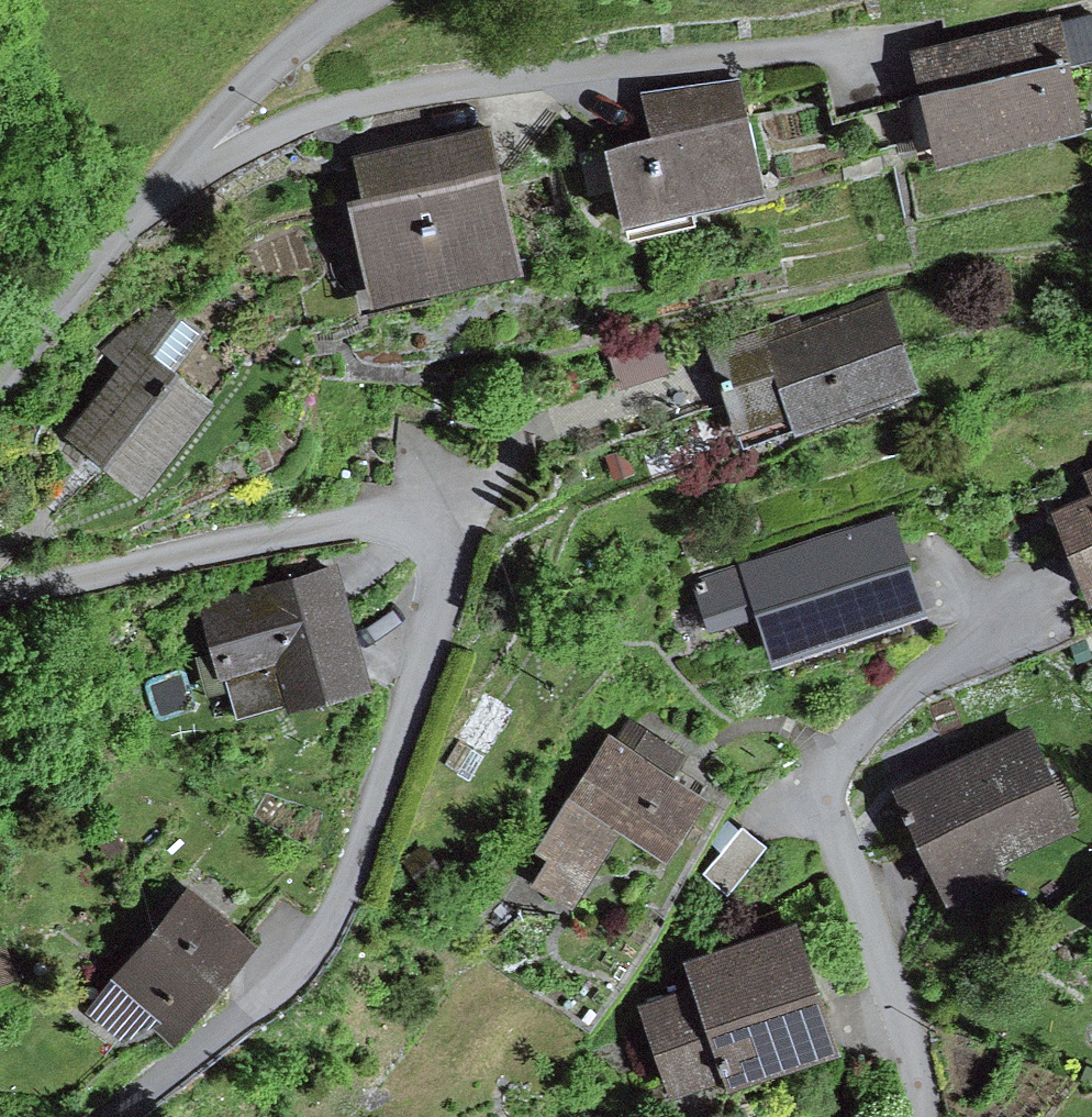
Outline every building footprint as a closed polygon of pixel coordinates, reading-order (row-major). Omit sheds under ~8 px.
[(1064,7),(914,43),(937,142),(1088,106),(1072,45),(1065,13),(1064,7)] [(1065,13),(1072,45),(1091,41),(1091,7),(1065,13)] [(653,121),(611,130),(626,198),(768,167),(745,64),(645,86),(653,121)] [(366,176),(348,181),(374,292),(532,254),(497,109),(357,142),(366,176)] [(892,280),(710,344),(735,415),(793,394),(798,411),(923,367),(892,280)] [(141,329),(68,424),(144,483),(218,388),(141,329)] [(1082,456),(1091,481),(1091,452),(1082,456)] [(1055,496),(1091,586),(1091,481),(1055,496)] [(898,503),(674,575),(692,628),(763,605),(774,638),(925,590),(898,503)] [(340,563),(212,599),(241,703),(369,667),(340,563)] [(1032,708),(891,773),(946,893),(1007,866),(999,848),(1079,811),(1032,708)] [(708,772),(608,712),(535,833),(549,842),(531,870),(574,896),(625,811),(668,837),(708,772)] [(424,843),(405,859),(423,880),(442,865),(424,843)] [(254,923),(187,872),(114,968),(161,1004),(155,1012),(175,1027),(254,923)] [(695,974),(640,992),(672,1086),(723,1069),(726,1075),(845,1035),(801,905),(685,944),(695,974)] [(0,932),(0,986),(18,980),(2,931),(0,932)]
